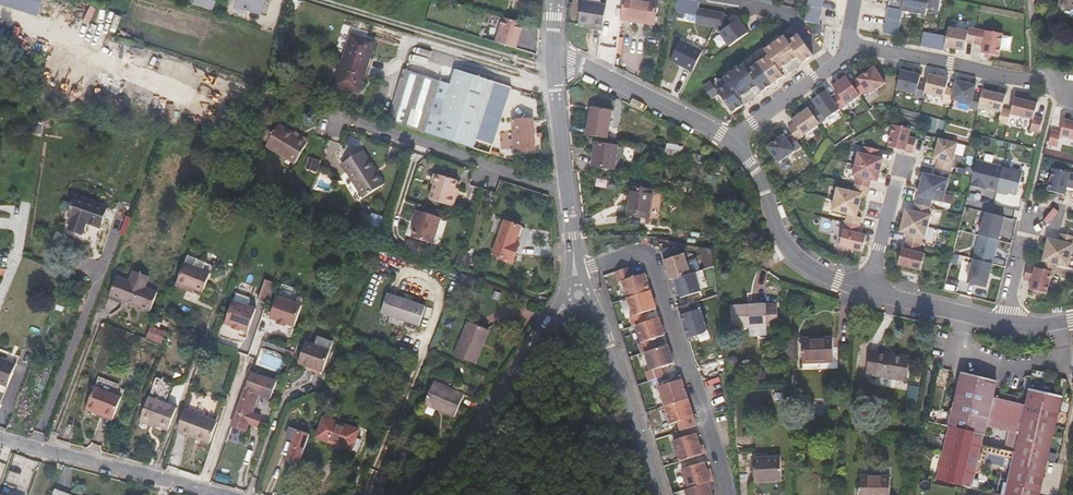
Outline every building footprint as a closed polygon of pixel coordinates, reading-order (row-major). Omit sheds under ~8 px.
[(234,13),(243,16),(245,10),(262,14),(266,0),(238,0),(234,13)] [(621,20),(654,25),(658,1),(650,0),(624,0),(621,20)] [(693,0),(676,0),(674,11),(698,16),(696,23),(716,26),(727,18),(723,13),(698,8),(699,1),(693,0)] [(805,21),(817,23),(820,24),(824,0),(809,0),(805,21)] [(884,33),(898,36),(903,11),(926,15),(928,8),(940,11),(942,0),(890,0),(884,33)] [(1058,6),(1072,9),(1072,0),(1059,0),(1058,6)] [(602,30),(607,5),(582,1),(579,24),(594,26),(593,29),(602,30)] [(524,23),(503,17),(495,42),(516,48),(524,23)] [(727,18),(716,26),(730,46),(749,33),(739,19),(732,24),(727,18)] [(949,28),(947,36),(945,47),(965,51),(967,42),(974,43),(977,29),(969,27),(968,31),(949,28)] [(744,64),(714,86),(720,93),(733,112),(744,105),(739,99),(747,94),(749,97),(753,94),(751,91),(758,85),(763,92),(784,76),(780,70),(787,65),(790,68),(794,65),(792,62),(799,56),(804,62),(814,55),(795,29),(765,50),(767,52),(746,67),(744,64)] [(1003,34),(977,29),(974,43),(984,45),(982,53),(999,56),(1003,34)] [(947,36),(924,31),(921,46),(945,50),(945,47),(947,36)] [(375,41),(351,34),(343,60),(367,67),(375,41)] [(681,40),(671,60),(693,71),(703,51),(681,40)] [(780,70),(784,76),(804,62),(799,56),(792,62),(794,65),(790,68),(787,65),(780,70)] [(367,67),(343,60),(336,84),(359,91),(367,67)] [(852,83),(860,95),(867,90),(870,94),(886,83),(875,67),(852,83)] [(451,85),(404,70),(388,121),(442,138),(491,153),(512,88),(456,70),(451,85)] [(921,75),(901,70),(897,89),(916,93),(916,95),(924,97),(925,93),(927,83),(920,82),(921,75)] [(929,74),(927,83),(925,93),(944,97),(943,101),(951,103),(952,99),(955,89),(947,87),(949,78),(929,74)] [(832,97),(840,109),(860,95),(852,83),(847,76),(833,85),(838,93),(832,97)] [(711,81),(704,86),(713,98),(720,93),(714,86),(711,81)] [(957,81),(955,89),(952,99),(972,104),(971,108),(978,110),(979,106),(982,96),(974,94),(976,85),(957,81)] [(739,99),(744,105),(763,92),(758,85),(751,91),(753,94),(749,97),(747,94),(739,99)] [(812,112),(820,124),(840,109),(832,97),(827,90),(813,100),(818,107),(812,112)] [(983,90),(982,96),(979,106),(1002,112),(999,122),(1008,125),(1011,114),(1012,111),(1003,108),(1006,95),(983,90)] [(1015,98),(1012,111),(1011,114),(1034,119),(1031,130),(1040,132),(1044,119),(1035,116),(1038,103),(1015,98)] [(591,106),(587,135),(608,138),(613,110),(591,106)] [(794,135),(797,140),(820,124),(812,112),(809,108),(792,120),(795,124),(789,128),(794,135)] [(1062,132),(1053,130),(1049,144),(1059,146),(1061,135),(1072,138),(1072,121),(1065,119),(1062,132)] [(521,120),(512,120),(515,151),(535,150),(533,122),(522,122),(521,120)] [(894,124),(889,146),(913,152),(917,138),(909,136),(911,128),(894,124)] [(306,142),(293,134),(277,125),(265,146),(294,163),(306,142)] [(294,132),(293,134),(306,142),(308,140),(294,132)] [(784,135),(768,147),(779,163),(802,147),(797,140),(794,135),(787,139),(784,135)] [(936,168),(950,171),(956,143),(938,138),(933,157),(938,159),(936,168)] [(619,146),(595,142),(592,166),(616,170),(619,146)] [(859,153),(856,164),(881,170),(884,159),(877,157),(879,149),(865,146),(863,154),(859,153)] [(677,159),(678,151),(667,149),(665,157),(677,159)] [(378,174),(362,150),(341,163),(357,187),(378,174)] [(977,160),(970,185),(981,188),(981,186),(987,187),(996,189),(1001,166),(977,160)] [(878,182),(881,170),(856,164),(853,175),(857,176),(856,184),(870,187),(871,180),(878,182)] [(1023,171),(1001,166),(996,189),(995,192),(1007,195),(1007,192),(1017,194),(1023,171)] [(921,185),(946,190),(950,171),(936,168),(934,175),(923,173),(921,185)] [(1054,169),(1048,191),(1065,195),(1067,187),(1072,188),(1072,173),(1054,169)] [(451,196),(454,188),(456,180),(436,174),(429,199),(453,206),(455,198),(451,196)] [(868,195),(870,187),(856,184),(854,191),(838,188),(835,199),(860,205),(863,194),(868,195)] [(916,203),(930,207),(932,199),(943,202),(946,190),(921,185),(916,203)] [(650,219),(654,190),(631,187),(627,215),(650,219)] [(946,191),(944,201),(951,202),(953,192),(946,191)] [(108,208),(76,196),(68,216),(72,218),(68,229),(82,234),(87,223),(100,228),(108,208)] [(858,216),(860,205),(835,199),(832,210),(848,214),(846,222),(860,226),(862,217),(858,216)] [(903,220),(928,226),(931,215),(928,214),(930,207),(916,203),(914,211),(906,209),(903,220)] [(411,237),(432,243),(440,217),(415,209),(410,225),(414,226),(411,237)] [(372,212),(366,232),(378,235),(383,216),(372,212)] [(986,212),(980,235),(999,240),(1004,216),(986,212)] [(514,241),(520,223),(503,218),(492,252),(513,259),(519,242),(514,241)] [(907,241),(921,245),(923,237),(926,238),(928,226),(903,220),(900,231),(909,234),(907,241)] [(859,233),(860,226),(846,222),(840,246),(863,251),(867,235),(859,233)] [(524,225),(520,223),(514,241),(519,242),(524,225)] [(1072,247),(1072,236),(1062,233),(1060,241),(1049,238),(1046,249),(1071,255),(1072,247)] [(999,240),(980,235),(974,259),(993,264),(999,240)] [(903,248),(899,264),(922,270),(926,254),(919,252),(921,245),(907,241),(905,249),(903,248)] [(612,243),(605,245),(607,251),(614,249),(612,243)] [(1068,267),(1071,255),(1046,249),(1041,268),(1053,271),(1055,272),(1057,264),(1068,267)] [(664,260),(670,280),(686,275),(680,255),(664,260)] [(987,287),(993,264),(974,259),(968,282),(987,287)] [(189,273),(175,266),(166,290),(186,298),(188,293),(205,300),(212,281),(204,278),(207,270),(192,264),(189,273)] [(1053,271),(1041,268),(1028,265),(1025,279),(1032,281),(1030,289),(1048,293),(1053,271)] [(134,270),(132,274),(148,280),(150,276),(134,270)] [(216,273),(207,270),(204,278),(212,281),(216,273)] [(148,280),(132,274),(129,281),(117,277),(109,296),(150,311),(157,292),(145,287),(148,280)] [(686,275),(670,280),(673,288),(678,287),(681,298),(696,293),(690,274),(686,275)] [(277,281),(268,278),(261,299),(269,302),(277,281)] [(650,290),(628,297),(633,315),(656,308),(650,290)] [(419,325),(426,306),(388,294),(382,313),(419,325)] [(233,298),(225,321),(232,324),(232,325),(240,328),(240,326),(248,329),(256,306),(253,305),(233,298)] [(279,299),(271,320),(295,329),(303,308),(279,299)] [(698,301),(679,307),(688,336),(708,330),(698,301)] [(732,328),(767,326),(766,305),(731,306),(732,328)] [(659,317),(636,325),(642,342),(665,335),(659,317)] [(486,329),(468,322),(455,355),(474,363),(481,345),(480,344),(486,329)] [(148,339),(163,342),(166,330),(150,327),(148,339)] [(316,344),(331,349),(333,341),(319,336),(316,344)] [(802,362),(833,361),(833,338),(802,339),(802,362)] [(788,340),(788,355),(798,354),(798,340),(788,340)] [(323,371),(331,349),(316,344),(307,341),(299,362),(323,371)] [(668,345),(645,352),(651,369),(673,362),(668,345)] [(871,351),(868,368),(876,369),(875,374),(906,380),(910,357),(871,351)] [(0,358),(0,384),(7,387),(16,365),(0,358)] [(252,372),(246,389),(256,393),(254,400),(256,401),(257,398),(269,403),(277,381),(252,372)] [(962,373),(937,479),(972,488),(997,381),(962,373)] [(155,424),(167,429),(176,407),(165,402),(168,394),(173,382),(156,375),(140,418),(155,424)] [(125,388),(98,378),(86,410),(96,414),(97,410),(114,417),(125,388)] [(682,379),(658,387),(664,406),(665,406),(688,399),(682,379)] [(1030,390),(997,381),(972,488),(1005,494),(1030,390)] [(434,382),(425,403),(443,411),(443,412),(454,417),(464,394),(434,382)] [(256,393),(246,389),(238,409),(252,414),(256,401),(254,400),(256,393)] [(1005,494),(1039,494),(1062,398),(1030,390),(1005,494)] [(688,399),(665,406),(671,424),(694,417),(688,399)] [(176,407),(167,429),(168,429),(176,407)] [(185,408),(177,430),(209,442),(217,420),(185,408)] [(252,414),(238,409),(232,425),(246,430),(249,422),(257,425),(260,417),(252,414)] [(352,450),(356,437),(358,430),(334,421),(327,442),(352,450)] [(300,462),(310,435),(290,428),(287,438),(294,441),(288,458),(300,462)] [(696,433),(673,440),(680,461),(705,453),(703,445),(700,445),(696,433)] [(362,439),(356,437),(352,450),(358,452),(362,439)] [(388,459),(405,466),(410,455),(392,448),(388,459)] [(754,482),(781,481),(781,457),(754,458),(754,482)] [(705,462),(684,469),(691,488),(710,481),(714,480),(711,472),(708,473),(705,462)] [(891,477),(860,476),(860,494),(890,494),(891,477)] [(710,481),(691,488),(688,489),(690,494),(712,494),(711,491),(713,490),(710,481)]
